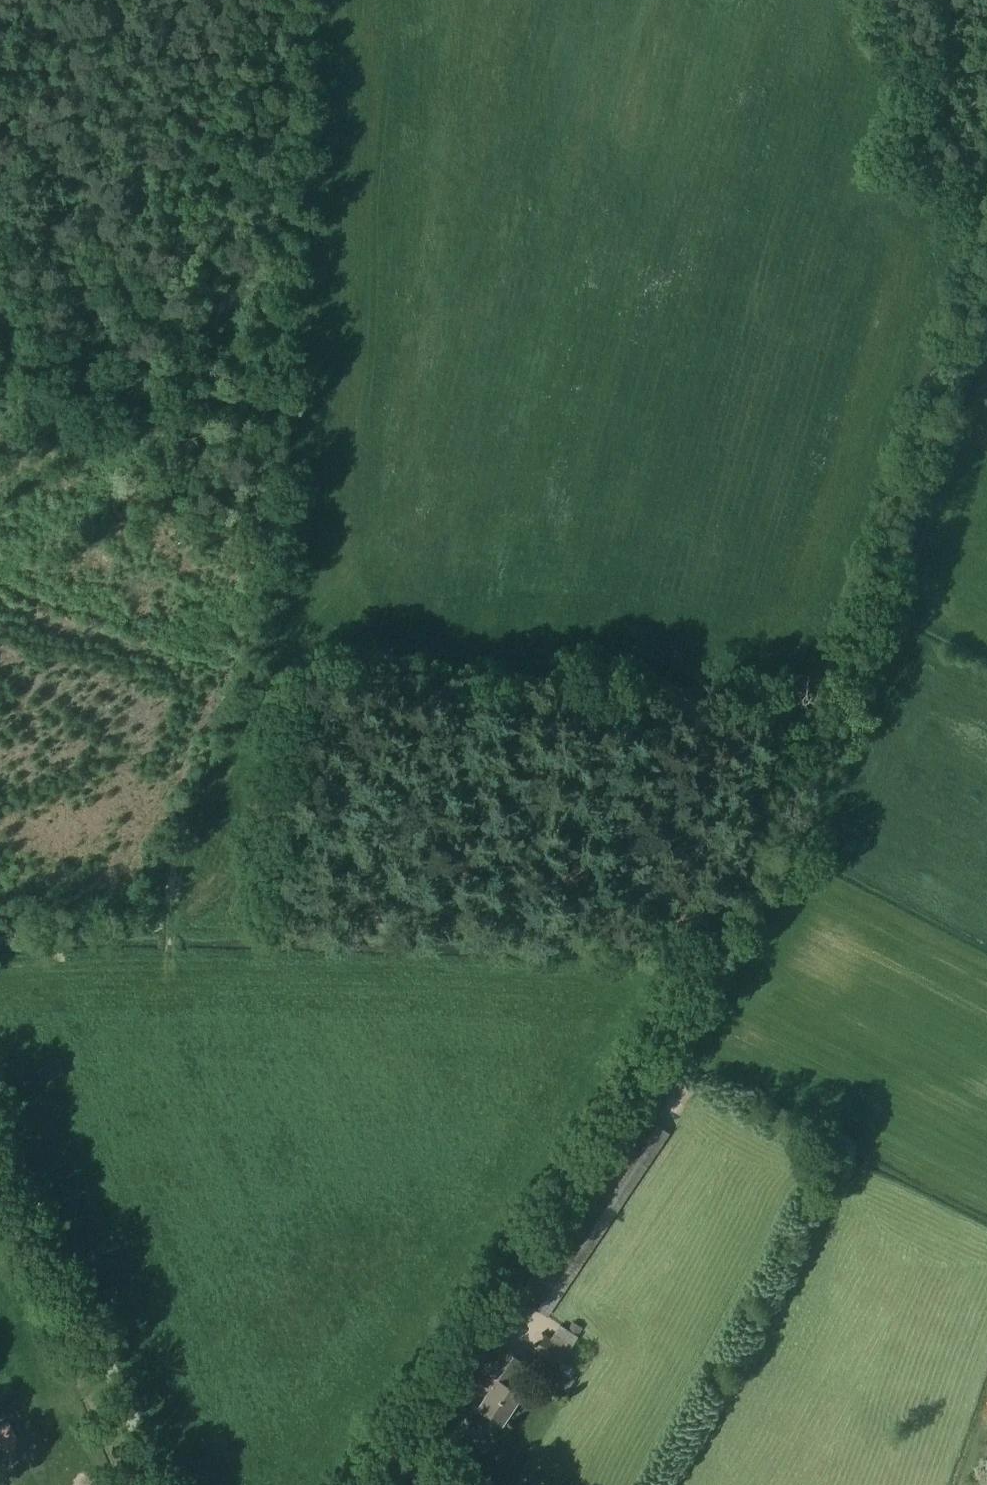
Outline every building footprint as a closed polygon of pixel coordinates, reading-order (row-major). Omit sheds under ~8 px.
[(551,1248),(518,1299),(547,1319),(670,1136),(648,1121),(560,1253),(551,1248)] [(544,1337),(533,1354),(557,1370),(583,1330),(573,1323),(568,1331),(559,1326),(550,1340),(544,1337)] [(495,1348),(475,1380),(490,1390),(477,1409),(502,1425),(520,1396),(511,1390),(525,1368),(495,1348)] [(573,1383),(560,1374),(554,1383),(567,1392),(573,1383)] [(0,1425),(0,1449),(14,1442),(6,1422),(0,1425)]
